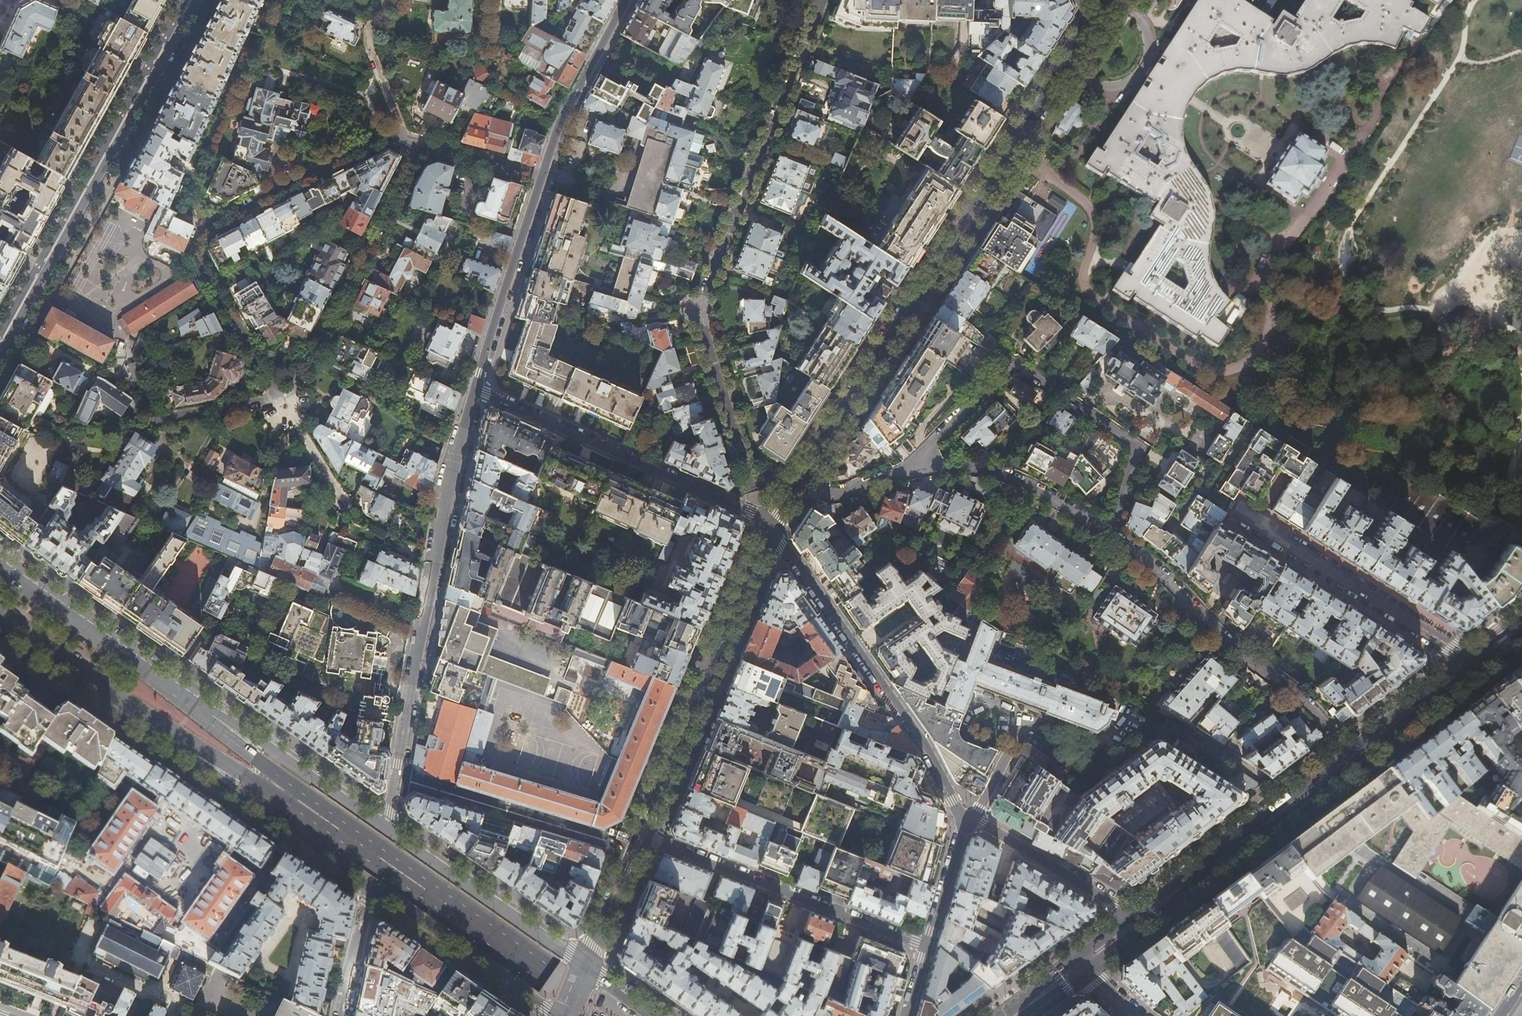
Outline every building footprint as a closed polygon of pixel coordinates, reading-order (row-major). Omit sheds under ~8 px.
[(21,56),(32,34),(33,35),(38,26),(48,30),(53,21),(58,5),(47,0),(26,0),(17,5),(0,43),(0,47),(21,56)] [(96,3),(113,13),(114,13),(138,27),(147,32),(164,0),(96,0),(96,3)] [(244,5),(237,1),(237,0),(221,0),(215,11),(201,37),(214,43),(216,40),(220,42),(222,44),(221,47),(237,53),(257,7),(246,3),(244,5)] [(447,10),(433,9),(432,32),(470,34),(472,0),(448,0),(447,10)] [(530,25),(531,25),(544,17),(545,0),(531,0),(530,25)] [(557,10),(568,4),(568,0),(558,0),(557,10)] [(615,1),(613,0),(589,0),(587,2),(584,0),(581,0),(579,1),(575,8),(585,13),(587,9),(593,12),(591,16),(603,23),(609,11),(615,1)] [(634,7),(655,18),(672,27),(686,35),(689,29),(687,25),(698,6),(697,3),(698,0),(681,0),(679,4),(675,5),(670,15),(662,11),(669,0),(638,0),(634,7)] [(723,6),(747,15),(755,0),(727,0),(723,6)] [(895,0),(839,0),(833,16),(853,24),(888,26),(887,28),(894,28),(894,19),(895,0)] [(894,19),(931,21),(932,17),(933,0),(895,0),(894,19)] [(932,17),(960,18),(958,46),(948,62),(956,67),(968,50),(968,33),(969,10),(970,0),(933,0),(932,17)] [(1009,0),(993,0),(993,6),(997,8),(1002,8),(1001,27),(1002,29),(1003,29),(1008,30),(1009,17),(1009,0)] [(1031,16),(1033,18),(1018,40),(1020,42),(1021,42),(1042,57),(1057,34),(1075,7),(1071,0),(1009,0),(1009,17),(1012,17),(1012,15),(1031,16)] [(1098,148),(1102,151),(1100,153),(1092,147),(1081,164),(1097,175),(1103,167),(1105,168),(1103,172),(1149,203),(1152,200),(1154,201),(1144,216),(1160,226),(1158,228),(1154,225),(1124,273),(1128,275),(1126,277),(1119,272),(1108,289),(1125,300),(1130,292),(1133,293),(1130,297),(1192,336),(1195,331),(1198,333),(1197,336),(1214,347),(1226,329),(1211,319),(1213,316),(1215,318),(1228,303),(1216,291),(1209,276),(1205,260),(1211,223),(1211,212),(1207,194),(1183,151),(1178,137),(1179,121),(1183,105),(1193,91),(1204,81),(1218,74),(1235,70),(1285,75),(1301,72),(1344,47),(1359,44),(1376,45),(1392,51),(1400,32),(1398,31),(1399,28),(1417,37),(1428,21),(1411,10),(1410,12),(1407,10),(1410,5),(1402,0),(1303,0),(1292,17),(1296,19),(1295,21),(1280,12),(1270,27),(1267,25),(1270,21),(1237,0),(1195,0),(1172,35),(1157,58),(1162,61),(1158,68),(1153,64),(1142,81),(1147,84),(1144,90),(1138,87),(1098,148)] [(575,8),(568,4),(557,10),(544,17),(531,25),(586,54),(595,37),(603,23),(591,16),(585,13),(575,8)] [(655,18),(634,7),(628,17),(620,33),(646,47),(655,31),(649,27),(655,18)] [(320,29),(349,44),(351,41),(355,43),(356,41),(356,39),(353,37),(351,33),(350,32),(354,22),(327,9),(323,11),(321,14),(322,18),(325,19),(320,29)] [(978,10),(969,10),(968,33),(993,34),(994,26),(998,27),(998,19),(997,18),(997,15),(994,15),(994,11),(978,10)] [(140,43),(147,32),(138,27),(114,13),(113,13),(98,40),(102,42),(99,47),(129,64),(140,43)] [(586,54),(531,25),(530,25),(510,57),(536,71),(553,80),(568,88),(577,70),(586,54)] [(697,41),(686,35),(672,27),(669,32),(663,29),(660,35),(666,38),(658,54),(679,65),(697,41)] [(495,49),(500,52),(502,35),(492,34),(491,50),(495,49)] [(1015,80),(1023,86),(1032,72),(1042,57),(1021,42),(1020,42),(1018,40),(1008,34),(1006,37),(1004,36),(999,44),(995,40),(986,49),(993,53),(991,57),(987,54),(983,60),(993,66),(1001,72),(1015,80)] [(220,48),(217,49),(212,46),(214,43),(201,37),(189,59),(178,79),(194,87),(196,84),(199,86),(201,88),(200,90),(216,98),(237,53),(221,47),(220,48)] [(36,161),(40,163),(46,166),(66,177),(77,159),(98,120),(117,87),(129,64),(99,47),(36,161)] [(474,53),(472,68),(472,80),(471,81),(479,85),(488,80),(488,77),(483,67),(487,51),(474,53)] [(463,67),(472,68),(474,53),(464,53),(463,67)] [(704,58),(693,86),(713,94),(717,83),(724,65),(704,58)] [(811,70),(825,75),(829,65),(815,59),(813,64),(811,70)] [(1001,72),(993,66),(985,79),(1006,93),(1010,87),(1015,80),(1001,72)] [(845,127),(859,133),(862,124),(867,112),(858,108),(861,98),(868,100),(871,93),(861,89),(865,79),(840,69),(836,80),(836,81),(843,83),(836,100),(834,100),(833,101),(831,100),(828,101),(827,105),(828,108),(830,109),(830,110),(833,112),(833,113),(835,116),(840,118),(843,117),(843,116),(846,117),(847,116),(856,120),(855,123),(848,120),(845,127)] [(549,88),(553,80),(536,71),(532,78),(530,77),(527,84),(529,85),(523,96),(544,107),(548,100),(550,96),(549,96),(552,89),(549,88)] [(891,90),(909,101),(920,82),(916,79),(916,75),(897,74),(897,79),(891,78),(891,90)] [(199,93),(195,93),(192,91),(194,87),(178,79),(166,99),(154,122),(171,131),(174,124),(181,128),(178,135),(195,144),(216,98),(200,90),(199,93)] [(491,91),(479,85),(471,81),(472,80),(469,79),(461,94),(463,95),(460,102),(467,105),(476,110),(480,101),(484,104),(491,91)] [(675,79),(669,88),(666,86),(654,106),(667,112),(684,117),(686,110),(704,117),(705,115),(709,116),(712,115),(713,112),(715,108),(713,105),(709,104),(713,94),(693,86),(675,79)] [(1001,101),(1006,93),(985,79),(976,93),(997,107),(1001,101)] [(463,95),(461,94),(435,81),(427,97),(425,96),(421,105),(423,106),(422,108),(430,112),(450,122),(460,102),(463,95)] [(251,113),(248,120),(268,125),(264,139),(272,141),(276,126),(296,131),(296,132),(298,134),(300,135),(303,133),(304,130),(302,128),(301,128),(304,116),(306,106),(276,99),(277,96),(257,90),(254,99),(252,99),(249,100),(246,109),(248,112),(251,113)] [(579,108),(606,117),(610,104),(587,92),(579,108)] [(796,108),(810,114),(815,103),(800,97),(796,108)] [(953,129),(961,134),(982,148),(992,134),(1003,117),(975,99),(956,128),(954,127),(953,129)] [(1082,124),(1082,119),(1078,117),(1084,108),(1073,101),(1064,115),(1055,128),(1056,129),(1053,133),(1058,136),(1061,132),(1066,135),(1072,126),(1076,129),(1079,129),(1082,124)] [(935,138),(930,135),(939,121),(917,107),(893,145),(915,159),(923,146),(928,148),(926,156),(934,161),(939,156),(945,159),(936,172),(958,186),(970,167),(982,148),(961,134),(952,149),(947,146),(947,145),(935,137),(935,138)] [(830,122),(810,114),(796,108),(792,120),(788,131),(791,132),(789,137),(820,148),(830,122)] [(646,123),(645,123),(628,114),(621,110),(617,122),(629,127),(627,133),(637,136),(642,138),(646,123)] [(483,147),(484,146),(483,145),(490,118),(474,114),(460,141),(474,144),(474,146),(478,147),(481,148),(481,146),(483,147)] [(694,131),(648,117),(645,123),(646,123),(677,139),(674,148),(687,152),(691,141),(694,131)] [(510,123),(490,118),(483,145),(484,146),(497,149),(509,152),(510,148),(514,134),(508,132),(510,123)] [(248,120),(245,119),(244,123),(239,122),(237,131),(241,132),(240,136),(241,137),(232,162),(253,172),(258,182),(261,180),(264,170),(266,170),(267,166),(270,155),(257,151),(259,141),(263,142),(264,139),(268,125),(248,120)] [(587,144),(618,154),(626,130),(595,119),(592,129),(587,144)] [(171,131),(154,122),(139,148),(121,182),(138,192),(146,178),(153,182),(155,186),(148,198),(167,208),(168,209),(183,174),(182,173),(183,170),(170,164),(169,166),(168,166),(167,161),(170,155),(173,154),(175,157),(185,162),(188,161),(195,144),(178,135),(171,131)] [(677,139),(646,123),(642,138),(640,142),(646,147),(632,190),(627,207),(628,207),(653,215),(663,184),(674,148),(677,139)] [(514,134),(510,148),(539,156),(545,136),(533,132),(534,131),(523,128),(522,128),(516,127),(514,134)] [(1327,153),(1298,135),(1291,146),(1288,145),(1271,172),(1274,173),(1266,186),(1294,203),(1301,192),(1307,195),(1325,168),(1319,164),(1327,153)] [(40,163),(36,161),(12,148),(0,169),(0,191),(46,215),(55,198),(66,177),(46,166),(43,172),(41,171),(40,175),(41,176),(39,179),(31,174),(33,171),(30,169),(32,167),(30,166),(31,165),(37,169),(40,163)] [(510,148),(509,152),(507,158),(535,165),(536,166),(537,160),(539,156),(510,148)] [(700,156),(687,152),(674,148),(663,184),(676,188),(678,182),(691,186),(694,175),(697,168),(700,167),(702,159),(700,156)] [(368,159),(353,167),(360,182),(381,193),(392,173),(401,155),(388,149),(368,159)] [(830,162),(844,168),(848,157),(834,152),(830,162)] [(776,162),(770,178),(809,192),(810,193),(819,168),(809,164),(809,165),(779,154),(776,162)] [(253,172),(232,162),(223,158),(206,192),(226,202),(259,185),(258,182),(253,172)] [(409,206),(438,215),(444,194),(446,195),(448,189),(447,188),(454,165),(436,161),(426,164),(418,180),(414,187),(409,206)] [(342,172),(332,178),(340,194),(347,191),(352,194),(360,182),(353,167),(342,172)] [(948,202),(958,186),(936,172),(929,168),(877,248),(906,267),(914,254),(930,229),(948,202)] [(484,201),(481,200),(480,200),(479,200),(478,200),(477,201),(474,209),(475,211),(476,212),(494,219),(496,214),(508,218),(514,201),(515,195),(518,194),(520,188),(518,185),(519,184),(517,183),(509,180),(509,181),(506,180),(505,181),(490,176),(485,175),(482,185),(487,187),(486,189),(488,189),(484,201)] [(317,185),(318,188),(326,203),(326,204),(339,197),(340,194),(332,178),(324,181),(317,185)] [(809,192),(770,178),(762,197),(760,202),(790,214),(797,196),(806,199),(809,192)] [(138,192),(121,182),(115,193),(127,200),(124,206),(152,221),(144,237),(181,254),(182,251),(188,237),(159,225),(167,208),(148,198),(138,192)] [(378,200),(381,193),(360,182),(352,194),(360,198),(357,204),(353,201),(352,203),(350,202),(348,205),(350,207),(369,216),(371,214),(373,213),(374,211),(375,208),(375,206),(378,200)] [(682,190),(676,188),(663,184),(653,215),(652,219),(662,222),(671,225),(672,220),(679,221),(680,220),(682,214),(684,210),(683,208),(677,206),(682,190)] [(309,190),(302,194),(311,211),(326,203),(318,188),(315,190),(314,188),(312,188),(309,190)] [(989,230),(977,248),(1005,265),(1020,274),(1036,250),(1032,247),(1036,241),(1040,243),(1057,218),(1015,190),(989,230)] [(25,252),(35,235),(46,215),(0,191),(0,225),(0,224),(1,224),(1,225),(6,228),(7,227),(11,229),(9,232),(8,231),(6,235),(7,235),(4,241),(25,252)] [(533,268),(570,279),(572,280),(585,237),(576,234),(586,205),(589,206),(589,204),(555,193),(551,207),(539,247),(532,268),(533,268)] [(295,197),(287,201),(296,219),(311,211),(302,194),(295,197)] [(175,208),(181,210),(184,203),(178,201),(175,208)] [(277,206),(272,209),(284,233),(293,229),(292,227),(298,224),(296,219),(287,201),(284,203),(277,206)] [(364,226),(369,216),(350,207),(341,225),(359,235),(364,226)] [(624,220),(640,225),(640,227),(639,227),(637,233),(637,234),(610,225),(607,236),(610,245),(608,251),(623,256),(639,260),(640,257),(650,260),(654,247),(664,250),(666,243),(668,237),(658,234),(662,222),(652,219),(653,215),(628,207),(624,220)] [(177,213),(168,209),(167,208),(159,225),(188,237),(193,226),(175,218),(177,213)] [(827,209),(824,214),(835,221),(836,217),(834,208),(828,210),(827,209)] [(263,213),(254,218),(265,241),(266,242),(284,233),(272,209),(263,213)] [(838,290),(839,290),(835,295),(837,297),(871,319),(872,319),(883,302),(881,301),(874,296),(870,301),(868,302),(861,297),(860,294),(879,266),(882,265),(889,270),(889,273),(886,278),(893,283),(894,284),(906,267),(877,248),(870,243),(866,250),(866,248),(860,245),(859,245),(863,239),(835,221),(824,214),(819,226),(840,239),(820,271),(805,261),(800,272),(829,291),(833,285),(833,287),(838,290)] [(414,240),(408,249),(430,261),(435,252),(436,252),(445,233),(444,233),(449,224),(452,225),(455,220),(445,217),(440,225),(439,223),(437,222),(436,222),(435,223),(433,224),(433,225),(432,227),(431,226),(428,232),(422,244),(414,240)] [(245,222),(236,227),(247,250),(265,241),(254,218),(245,222)] [(750,227),(743,244),(774,256),(783,232),(753,220),(750,227)] [(248,252),(247,250),(236,227),(223,234),(211,240),(208,250),(219,269),(248,252)] [(491,243),(509,248),(512,237),(486,230),(484,236),(490,237),(489,239),(491,243)] [(7,285),(16,269),(25,252),(4,241),(0,238),(0,281),(7,285)] [(326,241),(307,278),(331,290),(341,272),(345,264),(341,262),(342,260),(344,261),(348,254),(346,253),(347,251),(326,241)] [(608,251),(610,245),(602,243),(601,245),(600,245),(599,249),(608,251)] [(774,256),(743,244),(736,263),(734,269),(764,280),(769,268),(780,273),(785,261),(774,256)] [(425,271),(430,261),(408,249),(398,245),(393,255),(401,259),(399,264),(394,265),(393,268),(391,270),(393,275),(391,279),(372,270),(367,280),(391,292),(396,295),(405,279),(407,279),(409,278),(410,277),(410,276),(411,274),(410,272),(408,271),(412,265),(425,271)] [(1005,265),(977,248),(971,257),(964,269),(989,285),(991,287),(1005,265)] [(630,291),(639,260),(623,256),(611,297),(619,300),(626,302),(630,291)] [(494,292),(502,269),(470,259),(464,257),(460,270),(466,273),(464,277),(471,281),(494,292)] [(652,260),(650,260),(640,257),(639,260),(630,291),(643,295),(649,278),(651,271),(652,266),(650,265),(652,260)] [(679,269),(693,273),(696,264),(682,259),(679,269)] [(563,304),(570,279),(533,268),(530,278),(526,292),(556,302),(563,304)] [(691,280),(693,273),(679,269),(676,268),(674,275),(691,280)] [(989,285),(964,269),(957,280),(950,290),(963,299),(971,308),(973,309),(989,285)] [(119,321),(128,335),(132,332),(133,333),(196,292),(189,281),(186,276),(123,317),(124,318),(119,321)] [(327,300),(331,290),(307,278),(306,277),(297,296),(321,309),(322,309),(327,300)] [(776,292),(775,295),(788,301),(791,293),(795,284),(781,278),(779,284),(776,283),(773,291),(776,292)] [(390,295),(391,292),(367,280),(366,280),(355,304),(384,318),(388,309),(382,306),(388,294),(390,295)] [(264,294),(256,281),(236,294),(238,297),(244,307),(264,294)] [(488,310),(494,292),(471,281),(463,306),(487,314),(488,310)] [(877,291),(886,297),(892,289),(883,283),(877,291)] [(947,294),(941,303),(964,318),(971,308),(963,299),(950,290),(947,294)] [(641,304),(643,295),(630,291),(626,302),(619,300),(615,311),(627,314),(625,319),(634,320),(636,313),(637,313),(638,313),(638,312),(641,311),(641,309),(642,305),(641,304)] [(556,302),(526,292),(523,302),(518,318),(526,319),(550,323),(556,302)] [(615,311),(619,300),(611,297),(593,292),(589,303),(609,309),(615,311)] [(797,298),(791,293),(788,301),(794,305),(798,300),(797,298)] [(278,315),(278,306),(278,302),(276,303),(276,304),(273,306),(272,303),(270,304),(264,294),(244,307),(252,321),(256,328),(278,315)] [(788,301),(775,295),(773,295),(770,303),(775,305),(773,311),(774,315),(779,317),(782,308),(785,308),(788,301)] [(316,320),(321,309),(297,296),(286,319),(310,331),(316,320)] [(871,319),(837,297),(829,309),(834,313),(825,325),(843,337),(855,345),(864,331),(872,319),(871,319)] [(753,334),(766,330),(779,327),(781,321),(771,317),(771,305),(763,305),(763,299),(742,298),(739,301),(739,307),(741,309),(743,309),(742,321),(747,322),(753,334)] [(937,310),(933,317),(970,340),(977,345),(977,344),(982,336),(964,318),(941,303),(937,310)] [(59,338),(101,363),(113,341),(52,307),(45,318),(38,332),(57,343),(59,338)] [(1037,350),(1060,326),(1050,316),(1053,313),(1053,312),(1053,311),(1052,310),(1051,309),(1049,309),(1045,311),(1043,308),(1042,309),(1041,308),(1038,312),(1036,309),(1035,309),(1033,308),(1031,308),(1029,309),(1027,310),(1026,313),(1026,316),(1026,318),(1027,320),(1034,326),(1023,337),(1031,346),(1036,351),(1037,350)] [(188,314),(191,322),(202,317),(198,309),(188,314)] [(194,322),(200,336),(220,330),(214,315),(212,312),(201,318),(202,318),(194,322)] [(1092,347),(1103,355),(1112,344),(1114,346),(1121,339),(1079,312),(1077,315),(1078,316),(1080,317),(1069,334),(1082,343),(1091,349),(1092,347)] [(465,328),(467,329),(480,335),(485,320),(469,314),(465,328)] [(1042,354),(1069,326),(1068,325),(1075,318),(1071,314),(1060,326),(1037,350),(1042,354)] [(175,321),(182,335),(194,330),(188,315),(175,321)] [(310,331),(286,319),(278,315),(260,326),(268,339),(270,343),(271,342),(274,344),(275,344),(278,344),(281,343),(282,341),(282,339),(282,338),(281,336),(289,331),(289,332),(303,339),(305,340),(310,331)] [(458,349),(467,329),(465,328),(439,315),(435,323),(436,324),(437,324),(425,350),(428,351),(425,357),(427,363),(432,365),(435,363),(445,367),(448,361),(451,363),(458,349)] [(970,340),(933,317),(927,325),(917,342),(944,360),(953,366),(954,364),(962,352),(970,340)] [(556,324),(550,323),(526,319),(521,334),(510,367),(507,375),(514,378),(535,387),(559,398),(573,366),(546,354),(556,324)] [(617,331),(630,337),(629,323),(619,324),(617,331)] [(842,365),(855,345),(843,337),(825,325),(824,324),(810,346),(808,345),(803,352),(805,353),(796,368),(827,388),(842,365)] [(662,351),(672,348),(671,342),(666,327),(647,332),(649,339),(645,340),(641,338),(640,341),(662,351)] [(779,327),(766,330),(768,338),(752,343),(752,344),(742,347),(744,356),(731,361),(731,363),(734,372),(759,365),(768,362),(779,327)] [(982,336),(977,344),(990,353),(990,354),(991,353),(999,359),(1007,348),(988,327),(982,336)] [(358,331),(353,340),(366,346),(370,337),(358,331)] [(389,358),(366,346),(353,340),(339,333),(332,347),(325,361),(347,372),(348,370),(363,378),(370,366),(382,372),(389,358)] [(136,356),(138,354),(152,350),(154,345),(146,341),(140,334),(130,353),(136,356)] [(1119,346),(1124,349),(1128,344),(1122,340),(1119,346)] [(944,360),(917,342),(907,356),(890,383),(878,402),(898,429),(900,431),(908,441),(914,431),(918,425),(905,418),(914,404),(944,360)] [(677,362),(672,348),(662,351),(646,388),(648,389),(653,388),(664,385),(661,375),(679,369),(677,362)] [(202,381),(206,401),(211,400),(224,388),(226,381),(232,383),(236,381),(239,372),(241,365),(239,360),(233,359),(234,356),(212,349),(209,360),(212,361),(208,376),(202,381)] [(1114,357),(1111,355),(1110,355),(1109,355),(1105,361),(1105,362),(1106,363),(1105,364),(1108,366),(1104,372),(1127,388),(1125,390),(1129,393),(1132,395),(1134,393),(1150,404),(1158,392),(1156,390),(1163,379),(1174,386),(1174,387),(1189,397),(1225,422),(1231,411),(1190,385),(1177,376),(1142,353),(1135,363),(1118,352),(1114,357)] [(780,358),(768,362),(759,365),(762,373),(744,378),(745,383),(752,408),(766,404),(773,402),(780,359),(780,358)] [(796,368),(780,359),(773,402),(766,404),(770,413),(759,430),(760,437),(761,442),(757,448),(758,449),(763,456),(777,465),(788,448),(819,401),(827,388),(796,368)] [(61,360),(51,380),(72,391),(78,381),(84,384),(89,375),(61,360)] [(148,388),(137,362),(124,367),(132,388),(140,385),(142,390),(144,389),(148,388)] [(51,380),(21,363),(12,379),(2,397),(32,414),(51,380)] [(642,397),(573,366),(559,398),(595,414),(617,424),(628,428),(629,426),(642,397)] [(1078,384),(1084,389),(1096,375),(1094,373),(1096,371),(1092,368),(1078,384)] [(436,401),(454,410),(460,393),(415,371),(407,386),(419,392),(425,395),(424,397),(424,400),(433,404),(435,402),(436,401)] [(1067,381),(1073,388),(1083,377),(1077,371),(1067,381)] [(138,405),(131,399),(106,380),(99,377),(89,391),(86,390),(74,417),(83,421),(86,422),(92,409),(94,408),(97,402),(97,401),(98,399),(100,399),(120,414),(124,409),(128,403),(135,409),(138,405)] [(206,401),(202,381),(176,386),(177,393),(173,394),(175,407),(184,405),(206,401)] [(669,383),(664,385),(653,388),(659,404),(661,403),(664,411),(666,411),(698,402),(695,393),(692,381),(671,387),(669,383)] [(1011,391),(1028,403),(1034,395),(1028,390),(1017,383),(1011,391)] [(324,426),(341,435),(344,436),(350,425),(350,424),(348,423),(352,416),(353,416),(358,414),(361,409),(364,408),(366,409),(368,404),(366,398),(361,396),(352,392),(344,388),(340,394),(339,394),(339,395),(337,394),(336,394),(335,394),(334,395),(331,400),(331,402),(332,403),(333,404),(334,405),(333,406),(334,406),(324,426)] [(23,428),(24,428),(32,414),(2,397),(0,400),(0,415),(23,428)] [(979,444),(983,447),(995,435),(987,426),(994,419),(995,420),(1002,412),(1001,411),(1003,409),(995,401),(993,403),(992,403),(986,410),(985,410),(986,411),(960,436),(965,441),(968,444),(974,439),(979,444)] [(699,403),(698,402),(666,411),(670,426),(671,426),(674,433),(675,436),(676,435),(681,431),(687,425),(700,422),(698,414),(700,413),(701,411),(702,411),(701,407),(700,403),(699,403)] [(873,410),(867,418),(871,424),(885,442),(893,437),(900,431),(898,429),(878,402),(873,410)] [(1064,434),(1075,418),(1064,411),(1056,405),(1045,421),(1050,424),(1050,425),(1058,431),(1059,431),(1064,434)] [(480,427),(476,447),(501,458),(505,450),(504,447),(503,446),(504,444),(507,444),(514,447),(513,449),(526,454),(532,452),(535,454),(538,460),(532,471),(537,473),(550,444),(555,434),(530,423),(491,406),(484,409),(480,427)] [(1232,412),(1218,434),(1230,442),(1236,434),(1245,420),(1232,412)] [(23,428),(0,415),(0,468),(23,428)] [(861,427),(864,431),(876,446),(881,452),(886,449),(889,447),(885,442),(871,424),(867,418),(864,423),(861,427)] [(681,431),(676,435),(675,436),(669,447),(663,460),(711,481),(727,489),(731,484),(726,470),(711,419),(700,422),(687,425),(681,431)] [(334,439),(341,435),(324,426),(321,424),(317,427),(315,429),(314,432),(314,435),(317,438),(324,450),(328,447),(336,442),(334,439)] [(638,430),(629,426),(628,428),(621,442),(630,446),(638,430)] [(1268,458),(1279,442),(1257,428),(1255,426),(1249,436),(1243,444),(1247,446),(1260,454),(1261,453),(1268,458)] [(874,448),(876,446),(864,431),(858,435),(857,434),(852,441),(847,449),(850,450),(846,457),(858,465),(859,463),(863,458),(866,460),(874,448)] [(111,493),(145,440),(141,438),(135,434),(124,450),(125,451),(113,469),(110,467),(98,484),(111,493)] [(1230,442),(1218,434),(1205,453),(1218,461),(1222,454),(1230,442)] [(1289,437),(1284,445),(1304,458),(1309,449),(1302,445),(1291,438),(1289,437)] [(338,444),(336,442),(328,447),(331,453),(329,455),(331,459),(333,462),(332,462),(337,472),(342,461),(353,441),(348,438),(338,444)] [(140,485),(144,479),(137,474),(144,464),(145,464),(148,460),(151,462),(156,454),(153,452),(156,447),(153,445),(150,444),(145,440),(111,493),(104,503),(109,506),(122,511),(132,495),(133,495),(140,485)] [(360,444),(353,441),(342,461),(352,466),(366,473),(376,453),(369,449),(366,454),(357,449),(360,444)] [(1032,467),(1043,473),(1054,452),(1035,442),(1034,442),(1032,445),(1029,444),(1025,450),(1029,452),(1023,462),(1032,467)] [(1280,469),(1289,475),(1292,477),(1301,482),(1305,476),(1313,464),(1304,458),(1284,445),(1279,442),(1268,458),(1279,465),(1277,467),(1280,469)] [(663,460),(669,447),(661,443),(654,456),(663,460)] [(568,452),(550,444),(537,473),(539,479),(542,478),(553,483),(553,484),(595,503),(609,470),(595,464),(568,452)] [(1057,445),(1054,452),(1043,473),(1052,478),(1062,484),(1066,476),(1077,456),(1057,445)] [(1260,455),(1260,454),(1247,446),(1242,453),(1238,460),(1234,466),(1247,475),(1250,470),(1260,455)] [(501,458),(476,447),(473,460),(470,477),(502,491),(504,486),(498,483),(496,483),(500,464),(504,466),(504,469),(515,474),(508,490),(505,489),(504,492),(538,507),(540,503),(532,499),(534,495),(529,493),(534,483),(540,481),(539,479),(537,473),(532,471),(501,458)] [(1077,456),(1066,476),(1070,478),(1070,480),(1073,482),(1075,483),(1077,485),(1084,493),(1102,478),(1100,475),(1109,468),(1091,448),(1082,456),(1079,452),(1077,456)] [(404,456),(400,465),(431,480),(434,472),(436,468),(437,463),(413,450),(412,452),(407,449),(403,456),(404,456)] [(1157,484),(1174,495),(1180,485),(1182,486),(1192,472),(1190,471),(1197,460),(1180,449),(1168,468),(1157,484)] [(210,471),(219,454),(211,450),(203,464),(210,471)] [(400,465),(376,453),(366,473),(362,481),(369,484),(369,485),(377,489),(378,488),(380,487),(383,481),(382,479),(381,478),(384,474),(389,476),(394,475),(395,476),(403,480),(402,481),(426,493),(430,495),(433,481),(431,480),(400,465)] [(1279,465),(1268,458),(1261,453),(1260,454),(1260,455),(1250,470),(1267,480),(1268,481),(1277,467),(1279,465)] [(261,492),(263,479),(256,475),(259,469),(241,461),(234,457),(225,475),(236,481),(233,489),(252,498),(256,490),(261,492)] [(47,479),(62,485),(76,491),(85,495),(87,490),(82,488),(82,486),(75,483),(74,485),(68,482),(69,480),(65,478),(65,477),(67,478),(69,474),(67,473),(69,466),(55,461),(47,479)] [(1247,475),(1234,466),(1229,473),(1222,484),(1218,490),(1232,499),(1238,490),(1238,489),(1247,475)] [(275,470),(269,505),(284,507),(286,491),(286,486),(309,485),(308,467),(275,470)] [(829,476),(833,478),(846,477),(845,470),(838,471),(834,469),(829,476)] [(630,480),(609,470),(595,503),(592,509),(633,527),(650,489),(630,480)] [(1267,480),(1250,470),(1247,475),(1238,489),(1238,490),(1243,492),(1254,500),(1257,496),(1262,488),(1267,480)] [(1312,488),(1308,485),(1298,501),(1286,520),(1294,525),(1302,530),(1335,477),(1324,470),(1312,488)] [(1311,480),(1305,476),(1301,482),(1292,477),(1283,491),(1298,501),(1308,485),(1311,480)] [(1387,511),(1388,511),(1399,518),(1409,525),(1430,538),(1450,551),(1452,552),(1456,557),(1460,554),(1461,553),(1481,522),(1469,514),(1455,505),(1447,500),(1437,493),(1427,487),(1410,476),(1402,489),(1396,498),(1387,511)] [(502,491),(470,477),(466,497),(464,507),(484,515),(490,500),(506,507),(508,507),(509,506),(510,504),(514,506),(507,524),(527,532),(541,535),(551,513),(538,507),(504,492),(502,491)] [(1345,484),(1335,477),(1302,530),(1315,539),(1333,550),(1358,512),(1348,505),(1341,514),(1343,515),(1338,522),(1335,524),(1331,521),(1331,520),(1331,519),(1333,517),(1330,515),(1329,517),(1326,515),(1324,516),(1324,517),(1320,515),(1321,513),(1323,512),(1326,509),(1329,511),(1345,484)] [(831,489),(833,484),(831,483),(827,481),(824,485),(831,489)] [(212,497),(252,516),(258,502),(218,483),(212,497)] [(76,491),(62,485),(49,505),(59,512),(53,521),(51,520),(46,528),(37,522),(22,543),(50,563),(75,581),(90,559),(82,553),(87,545),(85,544),(92,534),(102,541),(104,539),(123,511),(122,511),(109,506),(107,506),(101,516),(96,517),(92,523),(87,524),(84,529),(79,530),(69,523),(68,518),(71,513),(70,509),(74,502),(73,498),(76,493),(76,491)] [(388,512),(393,501),(368,488),(360,485),(357,491),(359,494),(360,499),(361,501),(361,507),(362,511),(363,513),(364,514),(376,520),(377,517),(384,520),(388,512)] [(928,509),(933,499),(930,498),(933,490),(923,486),(921,485),(919,489),(913,487),(906,505),(907,505),(904,513),(920,519),(923,512),(924,513),(926,508),(928,509)] [(13,536),(22,543),(37,522),(26,513),(29,509),(0,486),(0,526),(13,536)] [(1262,488),(1257,496),(1260,498),(1265,490),(1262,488)] [(663,494),(650,489),(633,527),(632,528),(664,543),(666,539),(670,529),(677,513),(680,507),(682,503),(675,500),(663,494)] [(878,515),(898,522),(907,493),(895,490),(893,496),(892,497),(890,498),(884,496),(878,515)] [(937,490),(933,499),(928,509),(940,515),(940,516),(945,518),(942,525),(943,528),(953,533),(956,531),(959,524),(974,531),(980,517),(977,516),(982,503),(965,496),(952,490),(949,495),(937,490)] [(1286,520),(1298,501),(1283,491),(1271,510),(1277,514),(1286,520)] [(1156,492),(1152,503),(1150,507),(1143,518),(1150,523),(1159,528),(1174,504),(1167,500),(1156,492)] [(734,544),(741,526),(736,514),(715,505),(687,493),(682,503),(680,507),(686,509),(683,516),(677,513),(670,529),(679,533),(682,532),(684,529),(690,531),(692,527),(702,531),(700,535),(697,536),(694,542),(690,552),(691,552),(689,556),(690,559),(694,561),(692,566),(691,566),(688,568),(676,563),(667,583),(679,589),(680,592),(682,592),(678,601),(677,600),(674,602),(663,597),(658,599),(656,598),(654,594),(643,590),(638,601),(676,617),(678,612),(682,614),(683,612),(689,615),(686,621),(699,627),(710,600),(721,574),(734,544)] [(1187,508),(1188,509),(1195,514),(1193,517),(1198,521),(1196,524),(1199,525),(1198,526),(1200,527),(1204,521),(1199,518),(1209,503),(1203,498),(1197,494),(1187,508)] [(825,513),(835,509),(833,503),(827,504),(823,502),(816,497),(812,503),(809,507),(821,515),(825,514),(825,513)] [(1150,507),(1152,503),(1145,501),(1135,497),(1126,524),(1134,530),(1141,535),(1150,523),(1143,518),(1150,507)] [(1215,506),(1209,503),(1199,518),(1204,521),(1214,527),(1218,521),(1224,512),(1215,506)] [(303,510),(284,507),(269,505),(264,532),(270,532),(270,528),(269,527),(270,525),(278,526),(280,524),(283,514),(299,517),(301,516),(303,511),(303,510)] [(484,515),(464,507),(462,515),(459,528),(478,536),(481,528),(480,525),(479,525),(480,520),(481,520),(481,522),(482,525),(487,527),(487,528),(496,532),(497,531),(502,534),(498,543),(519,552),(527,532),(507,524),(484,515)] [(821,515),(809,507),(800,521),(792,534),(792,542),(798,550),(804,546),(813,557),(828,579),(855,556),(859,553),(833,523),(831,525),(850,547),(839,557),(836,556),(824,538),(825,536),(825,535),(825,534),(826,532),(825,530),(824,530),(823,528),(832,522),(825,514),(821,515)] [(846,530),(858,545),(865,541),(862,536),(875,527),(861,507),(851,514),(843,520),(849,528),(846,530)] [(166,513),(162,522),(159,521),(157,525),(158,525),(158,526),(172,533),(183,537),(195,518),(176,510),(173,511),(172,509),(169,510),(169,512),(166,513)] [(1194,532),(1198,526),(1199,525),(1196,524),(1198,521),(1193,517),(1195,514),(1188,509),(1179,524),(1191,532),(1192,530),(1194,532)] [(209,513),(200,510),(195,518),(183,537),(186,539),(222,554),(230,557),(237,560),(258,569),(261,550),(262,544),(254,540),(256,537),(250,534),(241,530),(240,534),(221,525),(222,522),(207,516),(209,513)] [(139,518),(123,511),(104,539),(102,541),(90,559),(75,581),(98,596),(119,611),(140,580),(106,556),(113,545),(117,548),(139,518)] [(1365,570),(1399,518),(1388,511),(1370,538),(1373,540),(1371,543),(1372,547),(1371,548),(1367,545),(1369,542),(1362,538),(1361,540),(1357,537),(1356,535),(1361,527),(1363,528),(1369,519),(1358,512),(1333,550),(1348,560),(1365,570)] [(1401,538),(1409,525),(1399,518),(1365,570),(1380,580),(1397,590),(1403,580),(1399,577),(1402,572),(1407,575),(1421,553),(1406,544),(1400,552),(1405,555),(1400,563),(1390,556),(1387,557),(1386,558),(1385,557),(1390,550),(1392,552),(1395,548),(1397,549),(1400,546),(1402,543),(1403,539),(1401,538)] [(1247,540),(1218,521),(1214,527),(1210,533),(1206,539),(1185,572),(1201,590),(1203,591),(1204,591),(1205,590),(1215,575),(1215,573),(1215,571),(1214,570),(1205,564),(1205,560),(1210,552),(1215,550),(1219,552),(1217,555),(1218,556),(1220,558),(1223,559),(1226,560),(1242,570),(1242,571),(1245,574),(1246,575),(1248,575),(1251,576),(1253,574),(1256,576),(1256,582),(1251,589),(1246,590),(1239,586),(1236,586),(1234,587),(1221,607),(1221,610),(1221,611),(1239,628),(1249,613),(1241,608),(1244,604),(1251,608),(1253,606),(1263,590),(1272,576),(1281,562),(1247,540)] [(1048,564),(1061,546),(1061,545),(1041,530),(1030,522),(1014,545),(1017,548),(1016,550),(1016,551),(1020,555),(1022,555),(1024,553),(1027,555),(1028,554),(1045,567),(1048,564)] [(1169,535),(1159,528),(1150,523),(1141,535),(1149,540),(1158,547),(1169,535)] [(879,539),(894,550),(895,549),(890,545),(893,537),(885,526),(878,531),(883,537),(879,539)] [(478,536),(459,528),(452,563),(447,583),(485,598),(496,603),(565,630),(568,624),(609,641),(615,627),(643,636),(689,652),(694,639),(699,627),(686,621),(676,617),(638,601),(519,552),(498,543),(483,537),(483,538),(478,536)] [(278,534),(270,532),(264,532),(262,544),(261,550),(296,564),(298,557),(306,536),(292,531),(278,534)] [(1172,531),(1169,535),(1158,547),(1167,555),(1171,559),(1183,545),(1183,539),(1179,536),(1172,531)] [(323,597),(342,549),(334,546),(338,535),(331,532),(324,553),(316,573),(304,568),(296,564),(261,550),(258,569),(277,577),(323,597)] [(186,539),(183,537),(172,533),(140,580),(119,611),(130,619),(160,640),(180,654),(203,622),(204,609),(230,557),(222,554),(191,615),(175,604),(175,603),(169,599),(169,600),(152,589),(170,562),(171,563),(175,557),(174,556),(186,539)] [(308,533),(306,536),(298,557),(307,560),(304,568),(316,573),(324,553),(313,549),(318,537),(315,535),(308,533)] [(1184,544),(1183,545),(1171,559),(1181,568),(1185,572),(1206,539),(1198,534),(1196,537),(1194,537),(1193,539),(1190,544),(1192,545),(1189,549),(1184,544)] [(334,546),(342,549),(352,553),(357,543),(346,538),(345,538),(338,535),(334,546)] [(674,542),(666,539),(664,543),(658,557),(666,561),(674,542)] [(1476,582),(1494,605),(1509,593),(1521,573),(1521,553),(1508,544),(1488,575),(1479,582),(1478,580),(1476,582)] [(1070,551),(1061,546),(1048,564),(1057,570),(1057,571),(1058,572),(1077,584),(1077,585),(1078,584),(1092,593),(1103,577),(1089,568),(1091,564),(1079,556),(1070,550),(1070,551)] [(379,549),(373,562),(417,581),(418,573),(409,569),(410,565),(412,562),(379,549)] [(1460,562),(1456,557),(1452,552),(1450,551),(1442,564),(1441,563),(1439,564),(1438,565),(1436,568),(1434,572),(1436,573),(1433,578),(1435,579),(1430,586),(1429,586),(1430,584),(1429,582),(1418,575),(1423,567),(1426,568),(1431,560),(1421,553),(1407,575),(1410,577),(1407,582),(1403,580),(1397,590),(1414,602),(1428,611),(1460,562)] [(1462,556),(1460,554),(1456,557),(1460,562),(1472,577),(1476,573),(1463,555),(1462,556)] [(855,556),(828,579),(833,585),(831,587),(834,591),(840,601),(841,601),(858,590),(860,588),(854,580),(855,579),(857,579),(859,578),(859,577),(860,575),(858,573),(857,572),(857,571),(858,570),(857,567),(861,563),(855,556)] [(237,560),(230,557),(204,609),(221,618),(222,616),(226,616),(229,610),(227,605),(233,593),(224,588),(235,565),(237,560)] [(414,596),(417,581),(373,562),(365,559),(356,580),(372,587),(375,579),(411,595),(414,596)] [(883,642),(877,646),(877,653),(892,675),(890,681),(926,697),(926,691),(929,690),(930,692),(932,691),(937,693),(954,653),(940,646),(932,634),(940,628),(961,638),(966,627),(957,621),(959,617),(952,615),(952,614),(946,610),(944,612),(940,607),(941,604),(937,600),(933,603),(928,596),(940,587),(919,569),(913,575),(904,582),(895,570),(893,565),(892,564),(895,562),(893,559),(873,572),(880,583),(881,582),(885,588),(882,590),(881,589),(880,589),(880,588),(878,588),(878,589),(876,589),(872,592),(873,594),(869,598),(869,599),(870,603),(866,605),(863,601),(865,599),(858,590),(841,601),(841,602),(845,608),(856,624),(858,626),(863,626),(869,622),(869,623),(877,618),(876,617),(895,604),(895,605),(902,600),(902,599),(905,596),(919,617),(916,619),(915,618),(911,621),(908,623),(909,624),(890,637),(889,636),(886,639),(883,641),(883,642)] [(268,598),(277,577),(258,569),(237,560),(235,565),(256,575),(251,585),(259,589),(257,593),(268,598)] [(1295,570),(1281,562),(1272,576),(1278,580),(1269,594),(1263,590),(1253,606),(1285,626),(1295,611),(1295,610),(1288,606),(1297,593),(1304,597),(1304,596),(1313,582),(1295,570)] [(1494,605),(1476,582),(1472,577),(1460,562),(1428,611),(1440,618),(1454,627),(1467,626),(1494,605)] [(245,586),(247,584),(251,585),(256,575),(235,565),(224,588),(233,593),(236,588),(239,589),(242,589),(243,588),(245,586)] [(767,594),(757,618),(779,627),(785,614),(788,613),(797,626),(817,612),(804,593),(788,571),(776,572),(767,594)] [(1077,584),(1058,572),(1053,580),(1053,582),(1068,593),(1071,592),(1077,584)] [(960,604),(973,584),(977,579),(968,573),(952,597),(960,604)] [(1329,592),(1313,582),(1304,596),(1307,598),(1298,613),(1295,611),(1285,626),(1317,646),(1326,631),(1319,626),(1327,612),(1335,617),(1345,602),(1329,592)] [(485,598),(447,583),(446,591),(444,598),(445,599),(480,612),(490,616),(492,611),(482,607),(485,598)] [(982,591),(973,584),(960,604),(959,604),(969,611),(982,591)] [(1114,586),(1093,617),(1134,645),(1155,614),(1114,586)] [(480,612),(445,599),(443,610),(438,640),(446,643),(443,651),(441,650),(438,658),(440,659),(488,675),(488,676),(478,709),(485,711),(494,679),(495,679),(496,678),(508,683),(515,665),(489,655),(475,650),(476,645),(481,647),(484,639),(494,642),(499,629),(477,621),(480,612)] [(385,628),(332,605),(332,606),(331,608),(331,612),(331,615),(332,619),(293,602),(279,636),(271,633),(268,640),(275,644),(272,652),(268,650),(266,655),(269,657),(268,659),(345,692),(343,706),(361,711),(360,717),(382,720),(390,721),(390,715),(389,714),(386,712),(387,705),(388,705),(390,705),(391,703),(391,700),(388,700),(390,695),(391,694),(390,692),(389,691),(388,690),(385,689),(384,696),(382,698),(381,698),(381,696),(376,696),(377,684),(376,684),(377,674),(364,673),(366,658),(370,656),(370,649),(370,645),(371,642),(373,636),(376,631),(382,634),(385,628)] [(1359,611),(1345,602),(1335,617),(1339,619),(1330,633),(1326,631),(1317,646),(1295,680),(1309,692),(1316,686),(1330,676),(1334,673),(1347,665),(1351,662),(1353,661),(1358,652),(1350,647),(1359,633),(1367,638),(1377,622),(1359,611)] [(565,630),(496,603),(494,606),(497,607),(496,609),(500,611),(499,614),(561,639),(565,630)] [(960,713),(969,689),(980,693),(982,688),(1025,705),(1024,707),(1038,713),(1039,710),(1094,731),(1106,722),(1108,716),(1112,718),(1115,709),(1104,705),(1105,702),(1047,680),(1030,674),(992,660),(1003,633),(997,631),(969,611),(959,604),(952,614),(952,615),(959,617),(968,621),(966,627),(961,638),(959,643),(956,648),(954,653),(937,693),(934,701),(960,713)] [(830,630),(817,612),(797,626),(816,652),(796,667),(767,656),(779,627),(757,618),(749,638),(741,658),(796,680),(823,662),(838,651),(842,648),(830,630)] [(1377,622),(1367,638),(1361,648),(1370,661),(1374,659),(1367,650),(1370,646),(1384,654),(1384,658),(1379,662),(1377,659),(1372,663),(1389,686),(1391,684),(1409,671),(1420,662),(1420,649),(1419,649),(1377,622)] [(782,629),(785,630),(790,632),(793,629),(794,628),(793,623),(782,624),(782,629)] [(798,636),(793,629),(790,632),(785,630),(782,637),(787,640),(787,641),(793,640),(793,639),(798,636)] [(199,646),(220,656),(222,657),(240,665),(247,647),(238,643),(238,642),(216,632),(210,645),(201,641),(199,646)] [(685,661),(689,652),(643,636),(630,668),(643,673),(644,673),(671,683),(670,684),(675,685),(680,673),(685,661)] [(489,655),(494,642),(484,639),(481,647),(476,645),(475,650),(489,655)] [(208,672),(220,656),(199,646),(191,658),(195,661),(194,663),(200,667),(208,672)] [(611,661),(575,648),(572,655),(608,668),(611,661)] [(1361,648),(1358,652),(1353,661),(1351,662),(1357,671),(1352,674),(1354,677),(1343,684),(1340,683),(1337,686),(1330,676),(1316,686),(1333,704),(1341,698),(1346,705),(1352,714),(1371,699),(1389,686),(1372,663),(1370,661),(1361,648)] [(841,655),(838,651),(823,662),(833,675),(826,692),(847,701),(872,711),(875,703),(868,700),(870,696),(864,693),(865,689),(862,688),(859,686),(861,682),(854,680),(856,675),(849,673),(851,669),(844,666),(846,662),(840,659),(841,655)] [(1161,708),(1188,724),(1201,708),(1199,706),(1202,703),(1202,700),(1210,692),(1219,699),(1239,676),(1210,652),(1161,708)] [(220,661),(222,657),(220,656),(208,672),(207,673),(235,693),(253,705),(259,697),(261,694),(272,680),(263,676),(257,685),(247,678),(248,676),(231,665),(229,667),(220,661)] [(792,691),(843,711),(847,701),(826,692),(796,680),(741,658),(739,662),(733,674),(729,684),(774,701),(782,681),(794,686),(792,691)] [(428,690),(477,709),(478,709),(488,676),(488,675),(440,659),(435,673),(428,690)] [(477,709),(455,783),(602,827),(620,818),(640,769),(644,759),(675,685),(670,684),(671,683),(644,673),(643,673),(630,668),(611,661),(608,668),(605,675),(645,691),(616,760),(611,758),(597,791),(602,794),(599,802),(472,764),(476,752),(481,753),(493,714),(485,711),(478,709),(477,709)] [(1047,680),(1051,668),(1035,662),(1030,674),(1047,680)] [(545,696),(551,678),(515,665),(508,683),(545,696)] [(1347,665),(1334,673),(1336,676),(1349,668),(1347,665)] [(1508,678),(1521,697),(1521,668),(1508,678)] [(7,723),(3,729),(14,737),(15,736),(26,744),(25,745),(33,750),(44,734),(73,754),(74,752),(87,761),(88,760),(101,768),(114,739),(106,734),(84,718),(71,709),(70,711),(63,707),(53,722),(47,717),(24,701),(27,697),(22,694),(0,678),(0,718),(7,723)] [(1508,678),(1499,685),(1488,694),(1514,729),(1521,724),(1521,697),(1508,678)] [(284,685),(272,680),(261,694),(267,698),(264,701),(259,697),(253,705),(263,712),(289,730),(325,755),(330,749),(332,746),(327,742),(329,738),(334,741),(338,730),(345,714),(337,710),(325,726),(322,724),(322,722),(322,721),(316,717),(314,717),(313,718),(310,715),(320,702),(300,693),(289,707),(275,697),(284,685)] [(956,732),(956,729),(956,727),(956,726),(955,726),(960,713),(934,701),(932,704),(923,702),(926,697),(890,681),(916,719),(931,740),(982,773),(989,757),(994,747),(986,744),(983,745),(980,745),(978,745),(964,740),(960,738),(958,735),(956,732)] [(716,716),(789,746),(804,713),(774,701),(729,684),(723,700),(721,703),(716,716)] [(560,687),(555,700),(567,704),(571,691),(560,687)] [(1464,712),(1476,728),(1484,738),(1498,758),(1494,762),(1503,773),(1495,787),(1487,800),(1481,796),(1475,806),(1489,816),(1492,812),(1504,820),(1501,824),(1518,835),(1521,831),(1521,819),(1514,813),(1514,812),(1511,810),(1517,800),(1521,793),(1521,761),(1516,757),(1507,746),(1508,738),(1516,731),(1514,729),(1488,694),(1482,698),(1476,702),(1469,708),(1464,712)] [(432,774),(454,781),(475,709),(444,701),(437,722),(433,736),(418,731),(413,765),(417,771),(422,773),(422,771),(432,774)] [(872,711),(847,701),(843,711),(840,720),(837,725),(843,728),(849,730),(868,737),(873,739),(878,741),(889,745),(906,752),(918,757),(916,753),(910,743),(902,731),(897,725),(891,728),(890,732),(869,729),(868,730),(856,726),(855,721),(859,711),(867,713),(866,714),(867,716),(886,721),(888,717),(872,711)] [(1202,730),(1223,744),(1229,737),(1226,735),(1237,721),(1226,712),(1215,703),(1202,718),(1208,723),(1202,730)] [(1347,718),(1352,714),(1346,705),(1335,714),(1341,723),(1347,718)] [(1471,731),(1476,728),(1464,712),(1451,721),(1438,731),(1451,747),(1455,744),(1457,747),(1456,748),(1458,751),(1460,749),(1463,754),(1459,757),(1475,778),(1483,771),(1467,750),(1472,746),(1475,750),(1477,750),(1481,747),(1491,760),(1493,763),(1494,762),(1498,758),(1484,738),(1479,742),(1476,737),(1478,736),(1476,733),(1474,734),(1471,731)] [(1277,731),(1286,724),(1288,723),(1285,718),(1283,717),(1277,721),(1271,714),(1260,722),(1260,721),(1247,731),(1248,731),(1238,738),(1235,731),(1229,737),(1223,744),(1243,758),(1254,749),(1277,731)] [(716,716),(710,731),(703,747),(732,759),(740,737),(751,741),(750,743),(760,747),(761,745),(772,750),(763,771),(770,774),(796,785),(809,790),(812,782),(793,774),(799,759),(819,768),(823,761),(823,760),(803,751),(789,746),(716,716)] [(1288,723),(1286,724),(1306,749),(1315,742),(1323,736),(1316,727),(1310,732),(1303,723),(1297,716),(1288,723)] [(338,730),(334,741),(332,746),(330,749),(325,755),(351,773),(377,792),(384,789),(388,758),(390,748),(380,747),(379,747),(378,744),(379,739),(381,739),(382,738),(383,729),(383,728),(381,728),(382,720),(360,717),(358,717),(356,721),(357,726),(356,736),(353,739),(350,739),(338,730)] [(814,731),(817,733),(814,742),(810,741),(806,743),(803,751),(823,760),(831,742),(837,725),(816,717),(812,728),(814,731)] [(1286,724),(1277,731),(1282,737),(1259,755),(1254,749),(1243,758),(1270,776),(1291,760),(1306,749),(1286,724)] [(823,760),(823,761),(836,767),(841,753),(847,751),(890,768),(893,774),(888,788),(944,811),(943,806),(939,798),(920,789),(919,790),(918,790),(918,788),(917,788),(916,789),(915,787),(915,785),(915,783),(915,782),(916,782),(923,767),(919,759),(918,757),(906,752),(904,758),(901,759),(895,756),(885,753),(889,745),(878,741),(877,745),(871,744),(873,739),(868,737),(864,745),(851,740),(848,739),(846,736),(849,730),(843,728),(836,744),(831,742),(823,760)] [(1447,750),(1451,747),(1438,731),(1428,738),(1413,750),(1425,766),(1430,763),(1432,766),(1431,767),(1433,770),(1435,768),(1438,773),(1434,776),(1451,798),(1457,794),(1458,793),(1444,775),(1448,772),(1448,770),(1446,766),(1450,763),(1467,785),(1475,778),(1459,757),(1455,760),(1452,755),(1453,754),(1451,751),(1449,753),(1447,750)] [(1254,788),(1255,787),(1260,784),(1234,768),(1226,780),(1161,738),(1160,738),(1159,738),(1157,738),(1154,738),(1080,795),(1162,858),(1178,846),(1227,809),(1243,796),(1244,794),(1243,791),(1249,786),(1252,788),(1254,788)] [(140,783),(152,765),(131,751),(114,739),(101,768),(97,777),(114,788),(124,772),(140,783)] [(987,776),(982,773),(931,740),(941,759),(950,775),(953,781),(974,793),(979,793),(983,787),(987,776)] [(1022,744),(1020,751),(1027,756),(1048,772),(1057,760),(1056,754),(1044,745),(1039,752),(1027,743),(1022,744)] [(747,765),(732,759),(703,747),(703,749),(702,750),(701,754),(690,780),(687,786),(710,795),(728,803),(746,810),(774,821),(787,826),(803,833),(816,838),(826,842),(834,845),(817,887),(831,892),(848,899),(856,876),(863,858),(839,848),(856,809),(824,796),(817,793),(803,825),(782,817),(796,785),(770,774),(756,806),(735,797),(747,765)] [(1422,769),(1425,766),(1413,750),(1400,760),(1393,765),(1406,781),(1401,785),(1409,794),(1414,790),(1421,800),(1418,803),(1428,816),(1433,812),(1419,794),(1423,791),(1423,789),(1420,786),(1425,782),(1443,804),(1451,798),(1434,776),(1430,779),(1427,775),(1428,773),(1426,771),(1425,772),(1422,769)] [(1048,772),(1027,756),(1014,777),(1002,797),(1014,805),(1019,808),(1028,815),(1032,817),(1031,819),(1034,821),(1031,825),(1024,820),(1018,830),(1025,835),(1033,840),(1034,840),(1040,831),(1053,837),(1057,839),(1069,844),(1084,852),(1086,853),(1090,849),(1107,863),(1106,864),(1129,883),(1139,876),(1157,862),(1162,858),(1080,795),(1075,792),(1048,772)] [(824,796),(830,782),(835,784),(848,789),(847,793),(859,798),(860,794),(899,810),(901,804),(909,807),(906,813),(900,827),(910,831),(937,842),(939,835),(940,829),(944,830),(945,825),(944,811),(888,788),(836,767),(823,761),(819,768),(816,772),(812,782),(809,790),(817,793),(824,796)] [(165,803),(180,782),(154,763),(152,765),(140,783),(139,785),(165,803)] [(1393,765),(1285,846),(1304,871),(1311,881),(1314,880),(1321,874),(1349,855),(1365,843),(1395,820),(1399,817),(1418,803),(1421,800),(1414,790),(1409,794),(1401,785),(1406,781),(1393,765)] [(180,782),(165,803),(197,826),(259,869),(274,848),(275,848),(248,829),(211,804),(210,803),(180,782)] [(708,801),(710,795),(687,786),(684,794),(680,804),(701,813),(710,816),(714,818),(715,818),(718,811),(713,809),(715,807),(713,806),(713,805),(712,803),(708,801)] [(447,818),(452,803),(433,797),(414,791),(408,795),(405,806),(406,810),(408,813),(423,824),(436,833),(447,818)] [(1011,810),(1014,805),(1002,797),(997,794),(994,799),(989,807),(991,815),(1005,823),(1018,830),(1024,820),(1028,815),(1019,808),(1016,813),(1011,810)] [(1418,803),(1399,817),(1401,819),(1412,833),(1392,861),(1391,864),(1398,869),(1415,880),(1418,875),(1421,871),(1427,861),(1430,856),(1441,840),(1442,839),(1443,837),(1450,828),(1451,825),(1467,836),(1483,847),(1495,854),(1497,856),(1499,857),(1521,873),(1521,838),(1518,835),(1501,824),(1489,816),(1475,806),(1457,794),(1451,798),(1443,804),(1433,812),(1428,816),(1418,803)] [(89,857),(111,872),(153,811),(131,796),(89,857)] [(57,870),(76,826),(62,819),(58,826),(0,797),(0,842),(57,870)] [(463,852),(475,834),(481,817),(483,812),(468,807),(452,803),(447,818),(436,833),(450,843),(463,852)] [(746,810),(728,803),(726,806),(732,808),(726,823),(729,824),(739,827),(740,824),(746,810)] [(701,813),(680,804),(675,816),(670,828),(673,835),(697,844),(704,829),(696,826),(697,824),(699,824),(700,822),(698,821),(701,813)] [(899,810),(906,813),(909,807),(901,804),(899,810)] [(774,821),(746,810),(740,824),(758,832),(751,850),(734,843),(734,844),(728,857),(742,862),(756,868),(758,863),(767,840),(774,821)] [(709,828),(714,818),(710,816),(704,829),(697,844),(714,851),(728,857),(734,844),(732,843),(739,827),(729,824),(726,830),(728,833),(726,837),(723,835),(723,833),(709,828)] [(496,821),(481,817),(475,834),(463,852),(477,861),(487,868),(490,870),(501,854),(502,853),(512,826),(496,821)] [(533,852),(541,829),(530,826),(521,824),(514,841),(529,847),(528,849),(533,852)] [(803,833),(787,826),(785,833),(800,840),(803,833)] [(937,842),(910,831),(900,827),(885,866),(925,882),(931,861),(937,842)] [(553,833),(541,829),(533,852),(529,864),(533,865),(547,871),(551,872),(556,874),(559,866),(562,855),(567,837),(553,833)] [(1052,840),(1053,837),(1040,831),(1034,840),(1032,843),(1048,850),(1053,853),(1053,852),(1062,857),(1069,844),(1057,839),(1056,842),(1052,840)] [(810,852),(816,838),(803,833),(800,840),(797,846),(810,852)] [(961,862),(954,886),(983,898),(989,878),(990,878),(994,863),(999,848),(986,841),(978,836),(971,838),(966,846),(961,862)] [(586,843),(567,837),(562,855),(577,861),(580,853),(585,855),(582,862),(599,869),(603,859),(605,855),(602,848),(586,843)] [(767,840),(758,863),(772,869),(785,875),(795,851),(767,840)] [(815,891),(817,887),(834,845),(826,842),(823,850),(821,849),(816,862),(818,863),(816,868),(804,863),(795,883),(802,886),(815,891)] [(929,883),(941,844),(937,842),(931,861),(925,882),(929,883)] [(65,853),(83,865),(90,855),(72,843),(65,853)] [(1077,866),(1084,852),(1069,844),(1062,857),(1070,862),(1077,866)] [(1264,901),(1304,871),(1285,846),(1270,857),(1244,877),(1259,896),(1264,901)] [(1084,852),(1077,866),(1080,868),(1093,875),(1107,883),(1115,888),(1123,888),(1126,885),(1129,883),(1106,864),(1107,863),(1090,849),(1086,853),(1084,852)] [(513,862),(501,854),(490,870),(500,878),(511,885),(526,864),(520,859),(518,862),(515,860),(513,862)] [(658,857),(649,879),(677,890),(696,898),(701,899),(712,872),(688,863),(665,854),(658,857)] [(214,966),(240,979),(251,964),(252,965),(258,957),(256,956),(267,939),(269,941),(274,933),(272,932),(284,915),(277,910),(285,897),(291,897),(313,911),(318,925),(315,935),(306,932),(291,1004),(315,1015),(329,1015),(331,1004),(321,1002),(324,988),(329,963),(339,965),(343,950),(353,909),(351,901),(335,891),(302,867),(285,855),(270,877),(276,881),(263,900),(257,896),(250,906),(258,912),(225,959),(217,954),(210,964),(214,966)] [(885,866),(863,858),(856,876),(865,879),(895,891),(928,905),(931,895),(933,886),(929,883),(925,882),(885,866)] [(1004,884),(990,878),(989,878),(983,898),(1027,914),(1029,909),(1021,906),(1025,895),(1023,894),(1022,890),(1017,888),(1019,883),(1021,884),(1023,886),(1025,886),(1027,886),(1027,887),(1041,896),(1042,895),(1052,880),(1036,870),(1017,859),(1012,861),(1004,884)] [(1427,861),(1421,871),(1426,875),(1433,865),(1427,861)] [(595,878),(599,869),(582,862),(580,867),(572,864),(568,873),(576,876),(574,881),(591,887),(595,878)] [(527,863),(526,864),(511,885),(522,893),(531,900),(545,881),(530,870),(533,865),(529,864),(527,863)] [(8,864),(3,875),(0,882),(0,928),(26,873),(8,864)] [(187,924),(209,939),(250,878),(229,864),(187,924)] [(1380,865),(1358,898),(1398,925),(1449,959),(1472,925),(1421,892),(1380,865)] [(564,868),(559,866),(556,874),(557,875),(561,876),(568,879),(569,876),(563,873),(564,868)] [(53,878),(36,871),(33,877),(50,885),(53,878)] [(91,905),(97,908),(103,898),(75,879),(72,882),(56,871),(53,878),(50,885),(91,905)] [(1426,875),(1421,871),(1418,875),(1419,875),(1424,878),(1426,879),(1427,878),(1428,876),(1426,875)] [(557,875),(556,874),(551,872),(546,878),(545,881),(531,900),(543,908),(551,913),(569,926),(576,924),(585,902),(591,887),(574,881),(568,879),(561,876),(559,882),(566,884),(563,889),(560,887),(558,887),(551,883),(557,875)] [(733,904),(742,884),(730,879),(721,875),(712,896),(733,904)] [(928,905),(895,891),(891,902),(877,896),(879,892),(878,888),(873,887),(871,888),(863,885),(865,879),(856,876),(848,899),(846,903),(874,914),(898,924),(903,909),(924,917),(928,905)] [(1222,923),(1259,896),(1244,877),(1237,882),(1208,904),(1222,923)] [(677,890),(649,879),(641,898),(635,913),(662,925),(677,890)] [(1089,902),(1052,880),(1042,895),(1049,899),(1052,898),(1057,901),(1056,907),(1054,908),(1049,905),(1047,906),(1044,914),(1038,912),(1037,910),(1030,908),(1029,909),(1027,914),(1066,929),(1078,920),(1090,911),(1089,902)] [(102,911),(143,931),(158,938),(174,916),(123,881),(102,911)] [(755,889),(742,884),(733,904),(731,911),(758,922),(764,909),(754,905),(748,903),(755,889)] [(1055,937),(1066,929),(1027,914),(983,898),(954,886),(948,904),(945,916),(963,926),(964,926),(966,928),(969,929),(992,943),(1024,960),(1043,946),(1055,937)] [(1494,1003),(1521,960),(1521,886),(1514,898),(1498,922),(1495,927),(1481,948),(1476,957),(1466,971),(1464,975),(1463,977),(1460,981),(1494,1003)] [(1283,900),(1292,911),(1309,898),(1300,887),(1283,900)] [(709,903),(701,899),(696,898),(682,934),(687,936),(695,939),(709,903)] [(768,899),(764,909),(758,922),(773,927),(782,904),(773,901),(768,899)] [(1382,981),(1391,986),(1414,952),(1335,899),(1334,899),(1329,905),(1309,933),(1382,981)] [(731,911),(709,903),(695,939),(705,944),(726,953),(758,967),(774,928),(773,927),(758,922),(731,911)] [(1250,962),(1222,923),(1208,904),(1171,932),(1161,939),(1172,953),(1176,958),(1180,963),(1216,936),(1241,970),(1250,962)] [(803,933),(804,931),(811,911),(802,908),(796,927),(796,930),(803,933)] [(811,911),(804,931),(812,934),(812,935),(818,937),(818,936),(826,940),(829,931),(833,920),(824,916),(811,911)] [(662,925),(635,913),(630,923),(625,935),(648,944),(650,944),(652,937),(647,935),(648,933),(647,930),(666,939),(673,929),(662,925)] [(958,935),(963,926),(945,916),(941,931),(937,945),(967,969),(976,959),(953,942),(955,940),(956,941),(957,938),(958,939),(959,937),(958,935)] [(168,959),(169,957),(174,946),(158,938),(143,931),(140,936),(108,921),(91,955),(142,981),(141,982),(142,982),(146,975),(158,980),(169,959),(168,959)] [(370,946),(364,968),(380,972),(384,974),(385,968),(386,967),(385,966),(384,966),(385,964),(386,962),(394,968),(392,970),(394,972),(396,970),(400,973),(403,968),(418,948),(398,935),(383,924),(374,927),(370,946)] [(801,938),(774,928),(758,967),(785,978),(799,985),(808,989),(821,994),(823,995),(838,953),(823,947),(801,938)] [(992,943),(969,929),(966,928),(960,939),(987,952),(992,943)] [(1291,937),(1374,993),(1382,981),(1309,933),(1302,928),(1291,937)] [(682,934),(673,929),(666,939),(665,941),(675,948),(664,965),(660,962),(662,959),(656,955),(641,977),(651,983),(661,990),(679,964),(690,947),(683,941),(687,936),(682,934)] [(843,937),(829,931),(826,940),(840,945),(843,937)] [(646,948),(648,944),(625,935),(621,945),(618,954),(618,957),(620,961),(632,970),(641,977),(656,955),(659,949),(653,946),(648,953),(645,951),(643,953),(642,953),(642,952),(641,950),(640,949),(641,946),(646,948)] [(861,936),(852,958),(896,976),(900,967),(903,959),(901,958),(903,953),(861,936)] [(703,947),(705,944),(695,939),(690,947),(679,964),(661,990),(674,999),(682,1005),(687,1008),(703,986),(691,978),(689,975),(691,974),(693,971),(692,968),(686,964),(688,961),(710,976),(711,974),(723,957),(709,952),(703,947)] [(1161,939),(1151,947),(1131,962),(1155,994),(1162,989),(1178,1009),(1173,1013),(1173,1015),(1183,1015),(1199,1003),(1206,998),(1180,963),(1176,958),(1163,967),(1160,962),(1172,953),(1161,939)] [(39,996),(54,1001),(53,1004),(66,1009),(68,1005),(80,978),(78,977),(77,980),(59,972),(61,969),(56,964),(51,962),(45,962),(43,966),(5,952),(6,947),(2,944),(0,943),(0,981),(39,996)] [(1024,960),(992,943),(987,952),(989,953),(982,963),(976,959),(967,969),(985,984),(988,987),(1006,974),(1024,960)] [(937,945),(927,979),(921,998),(935,1015),(949,1015),(964,1005),(988,987),(985,984),(967,969),(937,945)] [(174,946),(169,957),(183,964),(170,990),(181,996),(192,1001),(205,975),(209,977),(214,966),(210,964),(198,958),(187,953),(174,946)] [(190,947),(187,953),(198,958),(201,952),(190,947)] [(403,968),(400,973),(395,979),(404,984),(438,996),(443,989),(434,983),(445,967),(434,959),(431,957),(421,951),(407,971),(403,968)] [(852,958),(838,953),(823,995),(828,997),(871,1015),(895,1015),(899,1003),(906,980),(896,976),(852,958)] [(733,964),(723,957),(711,974),(719,979),(718,980),(722,984),(723,982),(737,992),(751,972),(746,968),(744,970),(735,963),(736,963),(735,962),(733,964)] [(1155,994),(1131,962),(1126,966),(1122,969),(1122,975),(1121,981),(1134,993),(1151,1009),(1154,1003),(1159,999),(1155,994)] [(364,968),(362,976),(359,989),(355,1012),(365,1015),(394,1015),(377,1009),(381,1003),(384,995),(382,995),(384,988),(426,1005),(419,1015),(420,1015),(424,1015),(433,1003),(438,996),(404,984),(395,979),(384,974),(380,972),(364,968)] [(751,971),(751,972),(737,992),(761,1009),(759,1011),(761,1013),(766,1005),(773,995),(778,989),(767,981),(769,979),(764,976),(762,978),(751,971)] [(1494,1003),(1460,981),(1440,972),(1431,983),(1432,988),(1438,993),(1439,997),(1444,1001),(1448,1000),(1454,1004),(1455,1007),(1450,1015),(1447,1015),(1441,1011),(1440,1007),(1435,1003),(1431,1005),(1424,1000),(1420,1000),(1419,1001),(1413,997),(1410,1000),(1431,1014),(1434,1015),(1485,1015),(1494,1003)] [(443,989),(438,996),(433,1003),(452,1015),(465,1015),(481,992),(471,985),(454,973),(443,989)] [(91,983),(80,978),(68,1005),(77,1010),(89,1015),(110,1015),(111,1015),(114,1007),(106,1003),(111,993),(100,987),(101,985),(92,981),(91,983)] [(766,1005),(761,1013),(759,1015),(798,1015),(799,1013),(806,1015),(812,1015),(818,1002),(821,994),(808,989),(803,1002),(792,994),(799,985),(785,978),(782,983),(779,987),(778,989),(773,995),(784,1003),(778,1013),(766,1005)] [(703,986),(687,1008),(692,1012),(698,1015),(720,1015),(728,1004),(703,986)] [(111,1015),(113,1015),(124,1015),(125,1013),(127,1014),(129,1011),(127,1009),(133,997),(122,991),(114,1007),(111,1015)] [(270,996),(260,991),(257,996),(268,1001),(270,996)] [(481,992),(465,1015),(505,1015),(508,1011),(500,1006),(481,992)] [(1206,998),(1199,1003),(1201,1006),(1215,995),(1213,992),(1206,998)] [(828,997),(824,1006),(818,1002),(812,1015),(830,1015),(831,1013),(837,1015),(871,1015),(828,997)] [(921,998),(917,1011),(916,1015),(935,1015),(921,998)] [(291,1004),(282,1000),(275,1015),(315,1015),(291,1004)] [(1096,1009),(1090,1003),(1083,1003),(1077,1002),(1071,1007),(1059,1015),(1091,1015),(1096,1009)] [(1214,1006),(1210,1002),(1206,1008),(1211,1011),(1214,1006)] [(728,1004),(720,1015),(745,1015),(728,1004)] [(164,1015),(163,1012),(152,1006),(147,1015),(163,1015),(164,1015)] [(1214,1006),(1211,1011),(1208,1015),(1230,1015),(1214,1006)] [(1207,1015),(1208,1015),(1211,1011),(1206,1008),(1203,1013),(1207,1015)]
